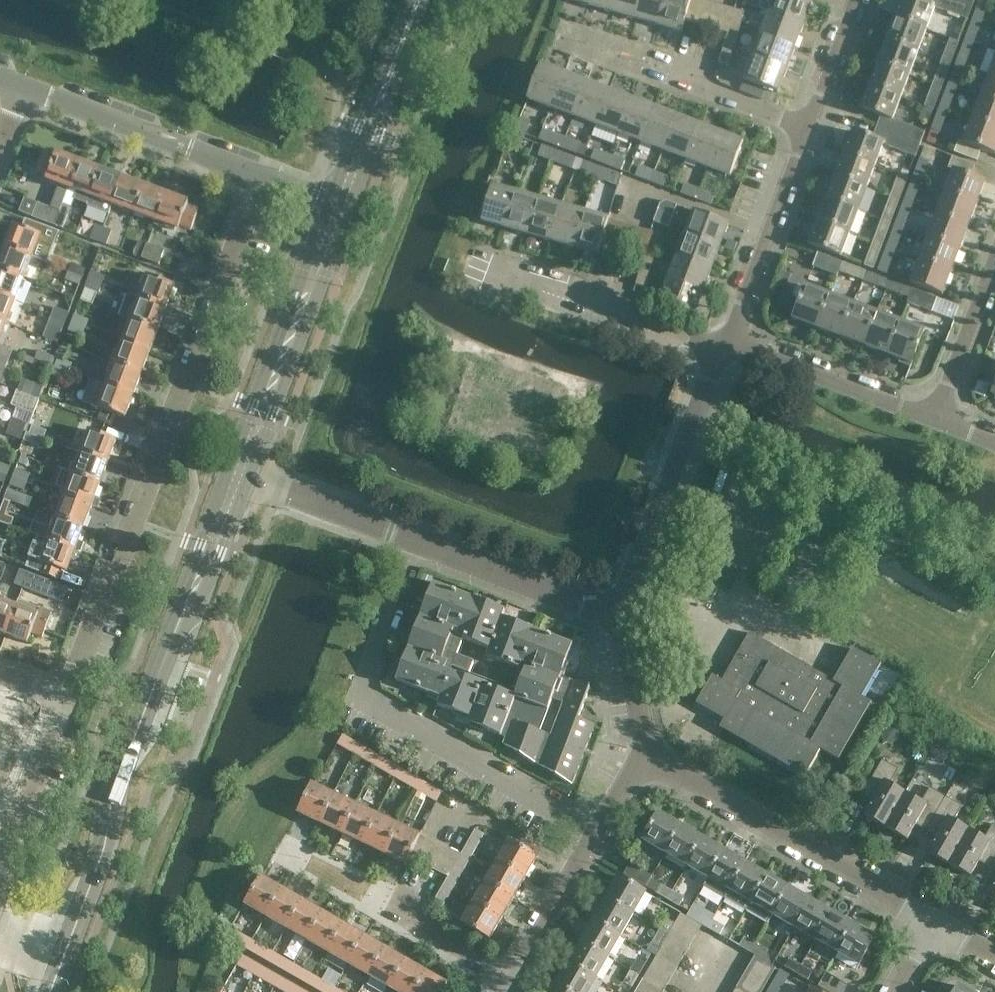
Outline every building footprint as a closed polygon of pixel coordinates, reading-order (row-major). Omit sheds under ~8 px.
[(615,0),(590,0),(589,5),(612,12),(615,0)] [(640,0),(615,0),(612,12),(635,18),(640,0)] [(666,0),(640,0),(635,18),(659,25),(666,0)] [(659,25),(682,31),(685,21),(691,0),(666,0),(659,25)] [(701,0),(691,0),(685,21),(694,24),(701,0)] [(694,24),(705,27),(712,2),(705,0),(701,0),(694,24)] [(769,11),(803,24),(812,1),(809,0),(773,0),(769,11)] [(926,29),(934,6),(931,5),(919,1),(917,0),(902,0),(895,18),(926,29)] [(934,6),(943,10),(947,0),(933,0),(931,5),(934,6)] [(961,0),(947,0),(943,10),(956,15),(961,0)] [(956,15),(967,19),(975,0),(961,0),(956,15)] [(990,0),(979,0),(973,17),(982,20),(990,0)] [(716,30),(723,5),(712,2),(705,27),(716,30)] [(723,5),(716,30),(727,33),(729,24),(734,8),(723,5)] [(744,11),(734,8),(729,24),(739,27),(744,11)] [(760,34),(795,47),(803,24),(769,11),(760,34)] [(973,43),(982,20),(973,17),(964,39),(973,43)] [(926,29),(895,18),(887,40),(917,52),(926,29)] [(735,42),(739,27),(729,24),(727,33),(725,40),(735,42)] [(752,56),(786,69),(795,47),(760,34),(752,56)] [(941,60),(951,64),(959,42),(949,38),(941,60)] [(965,66),(973,43),(964,39),(955,63),(965,66)] [(917,52),(887,40),(878,62),(909,73),(917,52)] [(733,49),(723,46),(719,62),(729,65),(733,49)] [(786,69),(752,56),(743,79),(778,92),(786,69)] [(951,64),(941,60),(933,82),(942,85),(951,64)] [(870,85),(901,96),(909,73),(878,62),(870,85)] [(956,89),(965,66),(955,63),(947,85),(956,89)] [(527,98),(528,98),(550,106),(563,74),(542,66),(539,65),(527,98)] [(573,115),(585,83),(563,74),(550,106),(573,115)] [(994,103),(994,78),(988,75),(980,98),(994,103)] [(942,85),(933,82),(924,104),(934,108),(942,85)] [(595,123),(607,91),(585,83),(573,115),(595,123)] [(880,128),(920,143),(925,131),(892,119),(901,96),(870,85),(861,108),(884,117),(880,128)] [(948,111),(956,89),(947,85),(939,107),(948,111)] [(618,132),(630,100),(607,91),(595,123),(618,132)] [(994,128),(994,103),(980,98),(972,120),(994,128)] [(640,140),(652,108),(630,100),(618,132),(640,140)] [(928,123),(933,110),(934,108),(924,104),(919,119),(928,123)] [(940,132),(948,111),(939,107),(930,129),(940,132)] [(663,149),(675,117),(652,108),(640,140),(663,149)] [(530,121),(520,117),(515,132),(525,136),(530,121)] [(685,157),(697,125),(675,117),(663,149),(685,157)] [(977,160),(981,149),(994,155),(994,128),(972,120),(963,142),(958,140),(954,151),(977,160)] [(708,166),(720,134),(697,125),(685,157),(708,166)] [(844,154),(875,165),(883,143),(916,156),(920,143),(880,128),(875,140),(853,131),(844,154)] [(561,147),(564,137),(549,131),(545,141),(561,147)] [(519,151),(524,138),(525,136),(515,132),(509,148),(519,151)] [(720,134),(708,166),(731,175),(743,142),(720,134)] [(576,153),(580,143),(564,137),(561,147),(576,153)] [(556,151),(541,145),(538,156),(552,161),(556,151)] [(606,164),(609,154),(594,149),(590,158),(606,164)] [(32,216),(54,224),(59,210),(60,210),(62,205),(68,188),(78,160),(56,152),(54,156),(43,151),(35,171),(47,175),(45,179),(60,185),(52,208),(37,202),(32,216)] [(568,167),(572,157),(556,151),(552,161),(568,167)] [(609,154),(606,164),(621,170),(625,160),(609,154)] [(836,176),(866,188),(875,165),(844,154),(836,176)] [(975,164),(952,156),(948,168),(953,169),(945,192),(976,204),(985,181),(971,175),(975,164)] [(921,183),(929,161),(920,158),(911,179),(921,183)] [(101,168),(78,160),(68,188),(90,196),(101,168)] [(597,178),(601,168),(586,162),(582,172),(597,178)] [(639,165),(635,175),(651,181),(654,171),(639,165)] [(109,213),(112,204),(123,177),(101,168),(90,196),(86,205),(109,213)] [(616,174),(602,168),(601,168),(597,178),(613,184),(616,174)] [(669,177),(654,171),(651,181),(666,187),(669,177)] [(907,178),(900,175),(898,174),(890,197),(899,200),(907,178)] [(827,198),(858,210),(866,188),(836,176),(827,198)] [(123,177),(112,204),(134,212),(144,185),(123,177)] [(912,205),(921,183),(911,179),(903,202),(912,205)] [(696,198),(699,188),(684,182),(680,192),(696,198)] [(134,212),(155,220),(156,220),(166,193),(144,185),(134,212)] [(505,227),(515,192),(493,186),(491,185),(481,221),(505,227)] [(699,188),(696,198),(711,204),(715,194),(699,188)] [(528,234),(538,199),(515,192),(505,227),(528,234)] [(976,204),(945,192),(936,214),(968,226),(976,204)] [(188,201),(166,193),(156,220),(155,220),(153,224),(162,228),(164,223),(178,229),(180,225),(191,230),(199,209),(187,204),(188,201)] [(890,197),(881,219),(890,223),(899,200),(890,197)] [(819,221),(850,233),(858,210),(827,198),(819,221)] [(551,241),(561,205),(538,199),(528,234),(551,241)] [(904,228),(912,205),(903,202),(894,224),(904,228)] [(59,210),(54,224),(63,228),(68,214),(68,207),(62,205),(60,210),(59,210)] [(574,247),(585,212),(561,205),(551,241),(574,247)] [(669,210),(659,206),(653,222),(663,225),(669,210)] [(693,211),(685,234),(719,247),(728,224),(693,211)] [(585,212),(574,247),(598,254),(601,243),(608,219),(609,218),(585,212)] [(927,237),(959,249),(968,226),(936,214),(927,237)] [(611,246),(618,222),(608,219),(601,243),(611,246)] [(881,219),(873,242),(882,245),(890,223),(881,219)] [(57,230),(30,220),(27,229),(13,224),(5,246),(32,256),(40,236),(53,241),(57,230)] [(810,244),(841,256),(850,233),(819,221),(810,244)] [(618,222),(611,246),(622,249),(629,225),(618,222)] [(98,241),(104,227),(95,224),(90,238),(98,241)] [(895,251),(904,228),(894,224),(886,247),(895,251)] [(629,225),(622,249),(633,252),(640,228),(629,225)] [(104,227),(98,241),(106,244),(112,230),(104,227)] [(633,252),(643,255),(646,246),(650,231),(640,228),(633,252)] [(650,231),(646,246),(656,249),(661,234),(650,231)] [(719,247),(685,234),(676,256),(711,270),(719,247)] [(919,260),(951,272),(959,249),(927,237),(919,260)] [(142,258),(147,244),(139,241),(134,255),(142,258)] [(873,242),(864,265),(873,269),(882,245),(873,242)] [(147,244),(142,258),(158,264),(163,250),(147,244)] [(47,263),(32,257),(32,256),(5,246),(0,258),(0,269),(24,279),(29,266),(40,270),(41,269),(53,273),(55,266),(47,263)] [(656,249),(646,246),(643,255),(642,262),(652,265),(656,249)] [(886,274),(895,251),(886,247),(877,270),(886,274)] [(812,266),(836,275),(837,275),(839,271),(838,271),(842,261),(817,252),(812,266)] [(667,279),(702,292),(711,270),(676,256),(667,279)] [(910,283),(942,295),(951,272),(919,260),(910,283)] [(862,280),(865,270),(842,261),(838,271),(839,271),(862,280)] [(68,270),(83,276),(86,268),(71,263),(68,270)] [(15,300),(24,279),(0,269),(0,294),(15,300)] [(650,271),(640,269),(635,284),(645,287),(650,271)] [(83,276),(68,270),(65,279),(79,285),(83,276)] [(885,289),(889,279),(865,270),(862,280),(885,289)] [(88,278),(102,284),(105,276),(91,271),(88,278)] [(139,297),(166,308),(174,285),(147,275),(139,297)] [(102,284),(88,278),(85,287),(99,292),(102,284)] [(659,301),(683,311),(694,315),(702,292),(667,279),(659,301)] [(889,279),(885,289),(909,298),(912,288),(889,279)] [(816,328),(829,294),(805,285),(792,318),(816,328)] [(937,297),(912,288),(909,298),(907,302),(932,311),(937,297)] [(127,293),(119,315),(130,320),(130,319),(158,330),(166,308),(139,297),(127,293)] [(7,322),(15,300),(0,294),(0,319),(7,322)] [(829,294),(816,328),(840,336),(853,303),(829,294)] [(864,345),(876,312),(853,303),(840,336),(864,345)] [(51,314),(66,320),(69,312),(54,306),(51,314)] [(876,312),(864,345),(887,354),(900,321),(876,312)] [(66,320),(51,314),(48,323),(63,329),(66,320)] [(71,321),(86,327),(89,319),(74,314),(71,321)] [(122,341),(149,351),(158,330),(130,319),(130,320),(122,341)] [(86,327),(71,321),(67,330),(82,336),(86,327)] [(900,321),(887,354),(912,364),(925,330),(900,321)] [(149,351),(122,341),(114,363),(141,373),(149,351)] [(3,372),(12,350),(0,346),(0,380),(3,372)] [(55,357),(38,351),(35,359),(52,365),(55,357)] [(57,358),(54,366),(69,372),(72,364),(57,358)] [(114,363),(106,384),(105,385),(133,395),(141,373),(114,363)] [(51,374),(66,380),(69,372),(54,366),(51,374)] [(22,379),(18,390),(39,398),(43,387),(22,379)] [(125,417),(133,395),(105,385),(106,384),(90,379),(82,402),(125,417)] [(18,390),(17,389),(11,405),(16,407),(33,414),(35,410),(39,398),(18,390)] [(35,410),(88,431),(80,452),(108,462),(116,440),(96,432),(100,422),(39,398),(35,410)] [(16,407),(9,426),(24,431),(26,432),(33,414),(16,407)] [(32,425),(29,433),(43,439),(46,430),(32,425)] [(9,426),(6,434),(20,439),(24,431),(9,426)] [(26,432),(23,440),(40,447),(43,439),(29,433),(26,432)] [(108,462),(80,452),(72,474),(100,484),(108,462)] [(7,475),(10,466),(0,463),(0,472),(7,475)] [(12,477),(27,482),(30,474),(15,469),(12,477)] [(100,484),(72,474),(64,496),(91,506),(92,506),(98,508),(101,499),(95,497),(100,484)] [(27,482),(12,477),(4,499),(17,504),(22,490),(24,490),(27,482)] [(91,506),(64,496),(56,518),(83,528),(91,506)] [(10,526),(13,517),(0,513),(0,522),(10,526)] [(47,540),(75,550),(83,528),(56,518),(52,528),(34,522),(30,533),(47,540)] [(58,579),(61,570),(67,572),(71,561),(74,562),(81,552),(75,550),(47,540),(38,536),(26,568),(58,579)] [(22,587),(28,572),(19,568),(13,584),(22,587)] [(28,572),(22,587),(46,596),(52,581),(28,572)] [(396,681),(440,697),(437,705),(469,717),(467,723),(506,738),(512,725),(537,735),(560,677),(572,644),(502,617),(505,610),(433,582),(396,681)] [(0,599),(0,631),(4,633),(15,605),(0,599)] [(39,608),(18,600),(16,605),(15,605),(4,633),(28,642),(31,633),(42,637),(52,612),(39,608)] [(881,664),(853,648),(833,680),(749,632),(732,662),(742,667),(731,686),(712,675),(696,703),(724,720),(719,727),(805,777),(821,749),(839,759),(871,702),(862,697),(881,664)] [(590,688),(573,681),(560,677),(537,735),(512,725),(506,738),(504,744),(572,783),(593,726),(577,720),(590,688)] [(343,734),(337,744),(348,750),(356,754),(361,745),(343,734)] [(356,754),(376,766),(382,757),(361,745),(356,754)] [(376,766),(396,778),(402,768),(382,757),(376,766)] [(885,827),(905,793),(890,784),(898,769),(882,760),(862,794),(873,800),(864,815),(885,827)] [(396,778),(417,790),(422,780),(402,768),(396,778)] [(417,790),(436,801),(442,791),(422,780),(417,790)] [(297,812),(319,823),(333,794),(311,783),(297,812)] [(905,793),(885,827),(907,840),(915,825),(926,831),(946,796),(929,786),(921,801),(905,793)] [(354,804),(333,794),(319,823),(341,833),(354,804)] [(946,796),(926,831),(936,836),(927,852),(949,864),(969,829),(954,821),(962,806),(946,796)] [(376,814),(354,804),(341,833),(362,843),(376,814)] [(665,852),(681,825),(659,812),(643,840),(665,852)] [(397,824),(376,814),(362,843),(384,853),(397,824)] [(949,864),(970,876),(979,861),(989,867),(994,857),(994,825),(993,823),(984,838),(969,829),(949,864)] [(420,835),(397,824),(384,853),(406,864),(409,858),(420,835)] [(681,825),(665,852),(686,865),(702,837),(681,825)] [(484,834),(475,829),(466,845),(475,850),(484,834)] [(420,835),(409,858),(419,862),(430,840),(420,835)] [(702,837),(686,865),(708,877),(723,850),(702,837)] [(430,840),(419,862),(429,867),(439,844),(430,840)] [(538,855),(510,840),(497,862),(525,878),(538,855)] [(439,844),(429,867),(438,872),(449,849),(439,844)] [(464,870),(475,850),(466,845),(461,854),(454,865),(464,870)] [(449,849),(438,872),(448,876),(454,865),(461,854),(449,849)] [(723,850),(708,877),(704,886),(724,898),(745,862),(723,850)] [(989,867),(985,874),(994,879),(994,857),(989,867)] [(497,862),(485,883),(513,899),(525,878),(497,862)] [(745,862),(724,898),(746,910),(766,874),(745,862)] [(629,863),(623,874),(646,887),(652,876),(629,863)] [(452,891),(464,870),(454,865),(448,876),(443,885),(452,891)] [(424,868),(421,874),(428,877),(431,871),(424,868)] [(766,874),(746,910),(768,923),(773,914),(772,914),(787,886),(766,874)] [(281,888),(260,876),(244,904),(266,916),(281,888)] [(646,892),(618,876),(605,899),(632,915),(646,892)] [(987,895),(994,900),(994,881),(987,895)] [(485,883),(473,903),(501,919),(513,899),(485,883)] [(667,899),(672,890),(660,883),(655,892),(667,899)] [(445,903),(452,891),(443,885),(435,898),(445,903)] [(794,926),(809,899),(787,886),(772,914),(773,914),(794,926)] [(302,900),(281,888),(266,916),(286,928),(302,900)] [(672,890),(667,899),(679,906),(684,897),(672,890)] [(593,921),(620,936),(632,915),(605,899),(593,921)] [(809,899),(794,926),(815,939),(831,911),(809,899)] [(322,912),(302,900),(286,928),(306,939),(322,912)] [(489,939),(501,919),(473,903),(461,923),(489,939)] [(831,911),(815,939),(837,951),(852,924),(831,911)] [(343,924),(322,912),(306,939),(327,951),(343,924)] [(707,928),(712,919),(700,912),(695,921),(702,925),(707,928)] [(695,921),(681,913),(675,923),(696,935),(702,925),(695,921)] [(659,930),(667,935),(675,923),(666,918),(659,930)] [(712,919),(707,928),(719,935),(724,926),(712,919)] [(581,942),(608,957),(620,936),(593,921),(581,942)] [(667,935),(689,948),(696,935),(675,923),(667,935)] [(364,936),(343,924),(327,951),(348,963),(364,936)] [(852,924),(837,951),(859,964),(875,937),(852,924)] [(225,937),(246,948),(247,949),(252,940),(230,928),(225,937)] [(661,946),(667,935),(659,930),(652,941),(661,946)] [(689,948),(667,935),(661,946),(682,959),(689,948)] [(384,947),(364,936),(348,963),(368,975),(384,947)] [(750,952),(755,943),(744,937),(739,945),(750,952)] [(272,952),(252,940),(247,949),(267,961),(272,952)] [(568,963),(596,979),(608,957),(581,942),(568,963)] [(755,955),(748,967),(769,979),(776,967),(772,965),(767,951),(755,943),(750,952),(755,955)] [(682,959),(661,946),(655,957),(676,969),(682,959)] [(384,947),(368,975),(389,987),(405,959),(384,947)] [(293,963),(272,952),(267,961),(288,972),(293,963)] [(237,965),(255,975),(261,966),(242,955),(237,965)] [(670,979),(676,969),(655,957),(649,967),(670,979)] [(630,970),(639,975),(646,963),(637,958),(630,970)] [(795,973),(800,964),(789,958),(784,966),(795,973)] [(398,991),(413,991),(425,971),(405,959),(389,987),(398,991)] [(313,975),(293,963),(288,972),(308,984),(313,975)] [(569,991),(588,991),(596,979),(568,963),(556,985),(569,991)] [(808,980),(813,971),(800,964),(795,973),(808,980)] [(255,975),(275,987),(281,977),(261,966),(255,975)] [(643,978),(664,990),(670,979),(649,967),(643,978)] [(769,979),(748,967),(742,977),(763,989),(769,979)] [(780,969),(767,991),(769,991),(779,991),(789,974),(780,969)] [(639,975),(630,970),(623,982),(632,987),(639,975)] [(425,971),(413,991),(443,991),(447,984),(425,971)] [(818,986),(829,991),(843,991),(847,984),(826,972),(818,986)] [(313,975),(308,984),(322,991),(331,991),(334,987),(313,975)] [(284,991),(300,991),(302,989),(281,977),(275,987),(284,991)] [(743,991),(761,991),(763,989),(742,977),(736,988),(743,991)] [(644,991),(663,991),(664,990),(643,978),(637,988),(644,991)]
